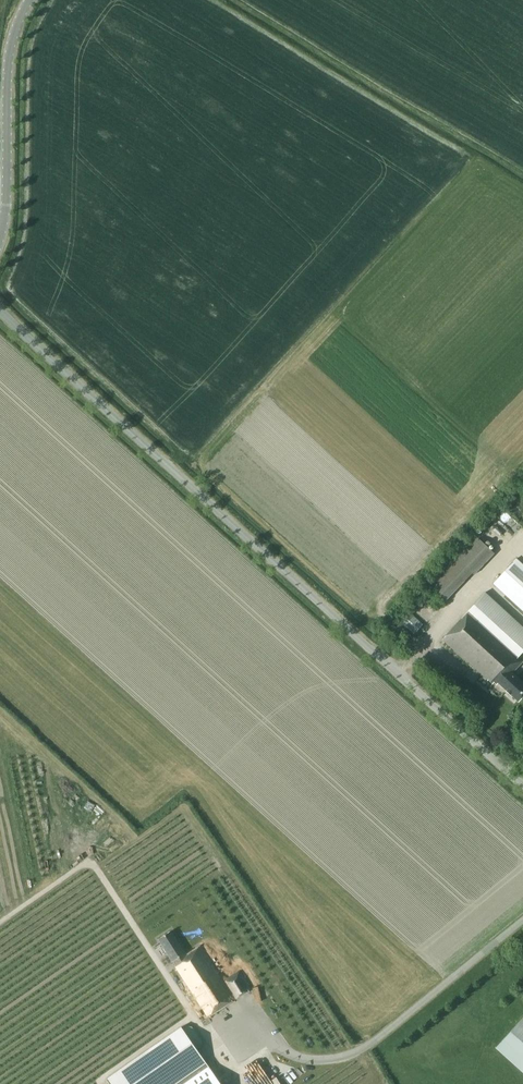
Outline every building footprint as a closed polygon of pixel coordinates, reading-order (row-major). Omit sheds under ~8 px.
[(426,583),(445,600),(472,572),(474,574),(494,553),(475,535),(464,547),(462,545),(426,583)] [(493,583),(522,610),(522,563),(516,557),(493,583)] [(521,653),(522,651),(522,627),(485,592),(442,640),(487,681),(489,679),(493,683),(496,680),(506,690),(511,695),(511,694),(519,701),(522,696),(522,682),(513,672),(522,661),(522,655),(521,653)] [(408,612),(400,621),(414,634),(422,624),(408,612)] [(388,636),(394,641),(398,637),(392,631),(388,636)] [(207,1018),(251,990),(239,972),(225,982),(202,946),(187,955),(171,931),(159,939),(176,965),(174,967),(207,1018)] [(496,1047),(522,1072),(522,1017),(496,1047)] [(112,1083),(221,1083),(196,1048),(201,1045),(202,1041),(191,1026),(187,1025),(182,1029),(181,1027),(108,1078),(112,1083)] [(278,1070),(285,1067),(278,1053),(271,1056),(278,1070)]
